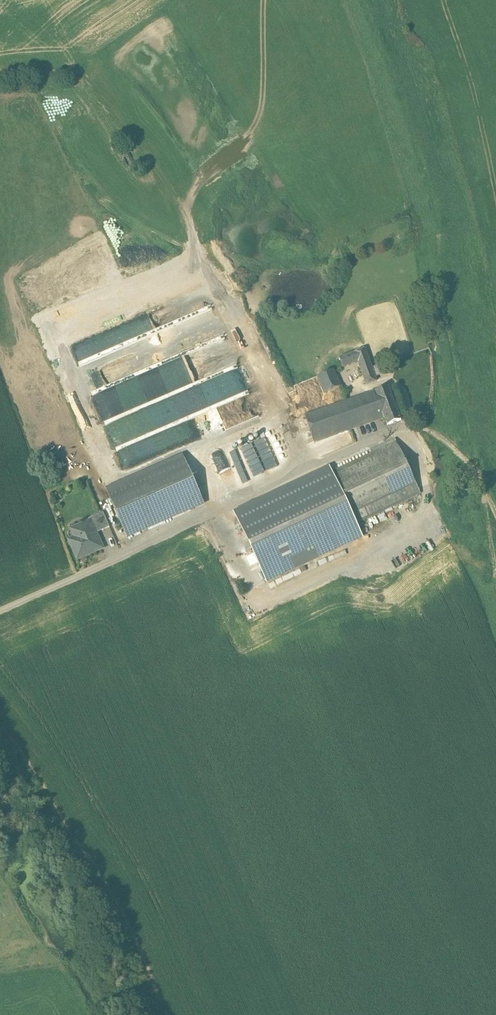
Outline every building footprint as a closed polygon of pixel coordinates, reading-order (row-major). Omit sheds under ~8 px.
[(129,320),(135,305),(124,301),(118,316),(129,320)] [(185,304),(131,324),(137,338),(190,317),(185,304)] [(85,350),(113,337),(110,329),(81,341),(85,350)] [(202,346),(195,341),(192,344),(188,341),(187,343),(182,339),(178,344),(186,350),(189,346),(198,353),(202,346)] [(367,349),(356,353),(359,362),(367,385),(379,381),(367,349)] [(356,353),(341,358),(344,368),(359,362),(356,353)] [(335,371),(318,377),(325,394),(341,387),(335,371)] [(261,377),(210,398),(217,414),(268,393),(261,377)] [(390,387),(376,392),(386,418),(389,425),(403,420),(390,387)] [(376,392),(306,416),(316,443),(386,418),(376,392)] [(223,435),(253,426),(249,414),(205,427),(210,442),(220,439),(217,430),(221,428),(223,435)] [(265,424),(224,439),(241,487),(242,487),(269,477),(258,449),(272,443),(265,424)] [(241,487),(224,439),(214,443),(232,490),(241,487)] [(373,454),(331,473),(355,524),(387,509),(419,493),(418,491),(394,440),(372,451),(373,454)] [(119,441),(102,444),(105,456),(122,453),(119,441)] [(272,443),(258,449),(269,477),(283,472),(272,443)] [(183,456),(106,490),(127,537),(204,503),(183,456)] [(329,469),(235,513),(267,581),(325,554),(324,554),(361,537),(355,524),(331,473),(329,469)] [(103,513),(89,519),(90,522),(91,521),(96,533),(110,527),(103,513)] [(90,522),(76,528),(80,536),(69,540),(78,559),(102,548),(96,533),(91,521),(90,522)]
